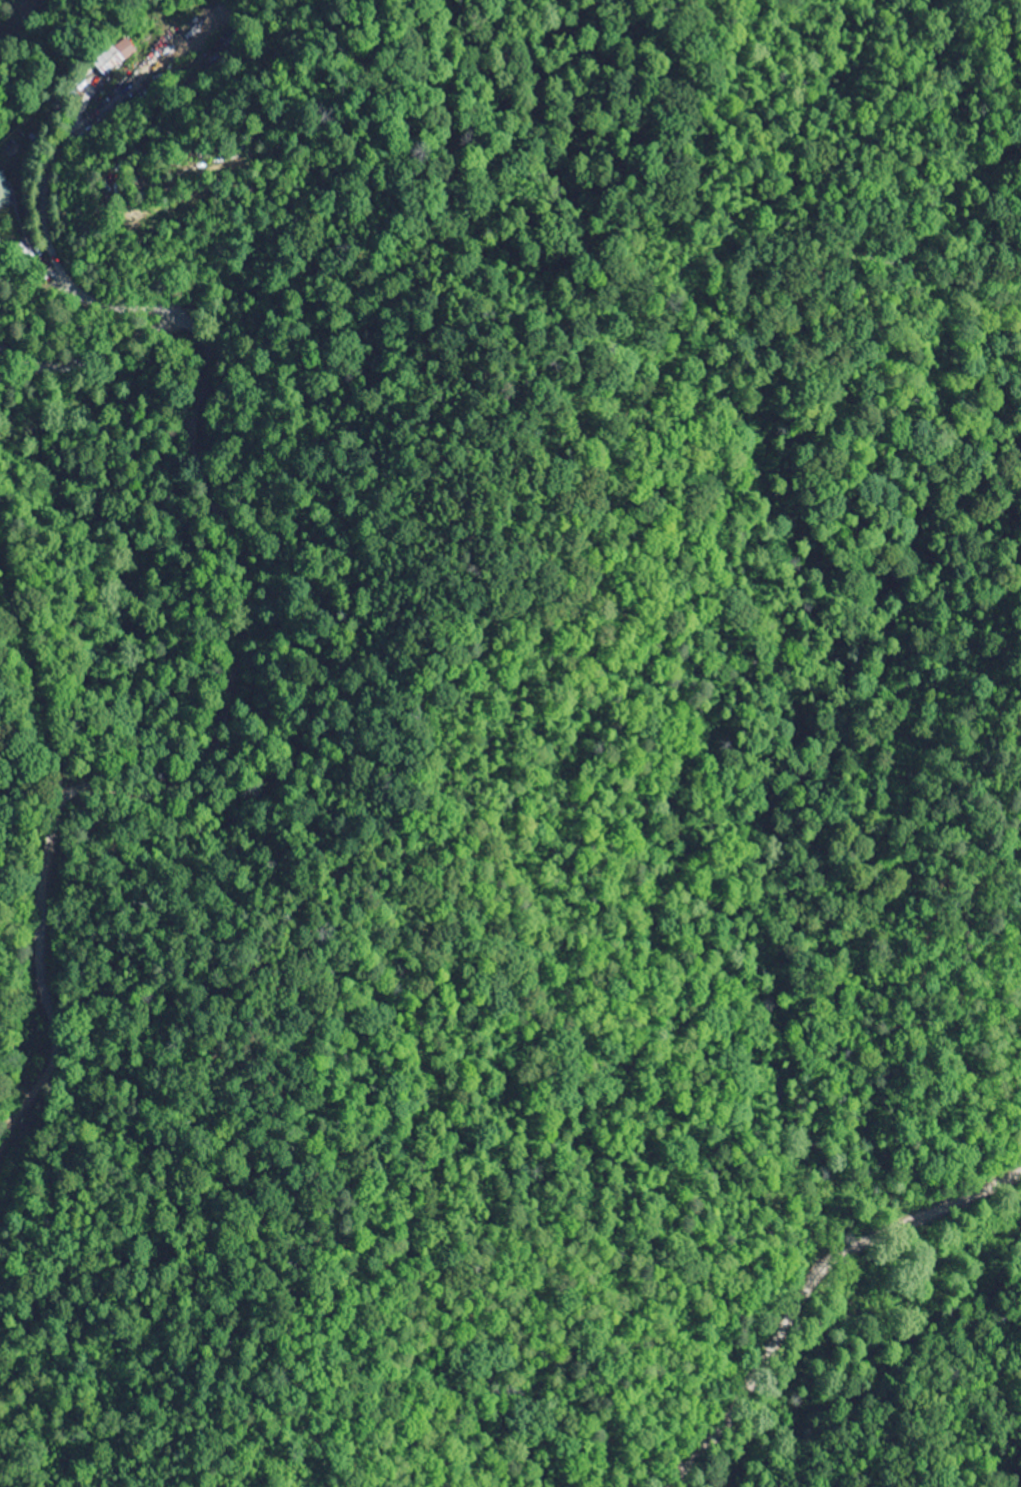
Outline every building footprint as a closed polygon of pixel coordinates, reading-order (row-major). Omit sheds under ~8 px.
[(99,57),(103,62),(98,66),(106,76),(137,53),(126,38),(99,57)] [(13,203),(3,171),(0,172),(0,207),(13,203)]
